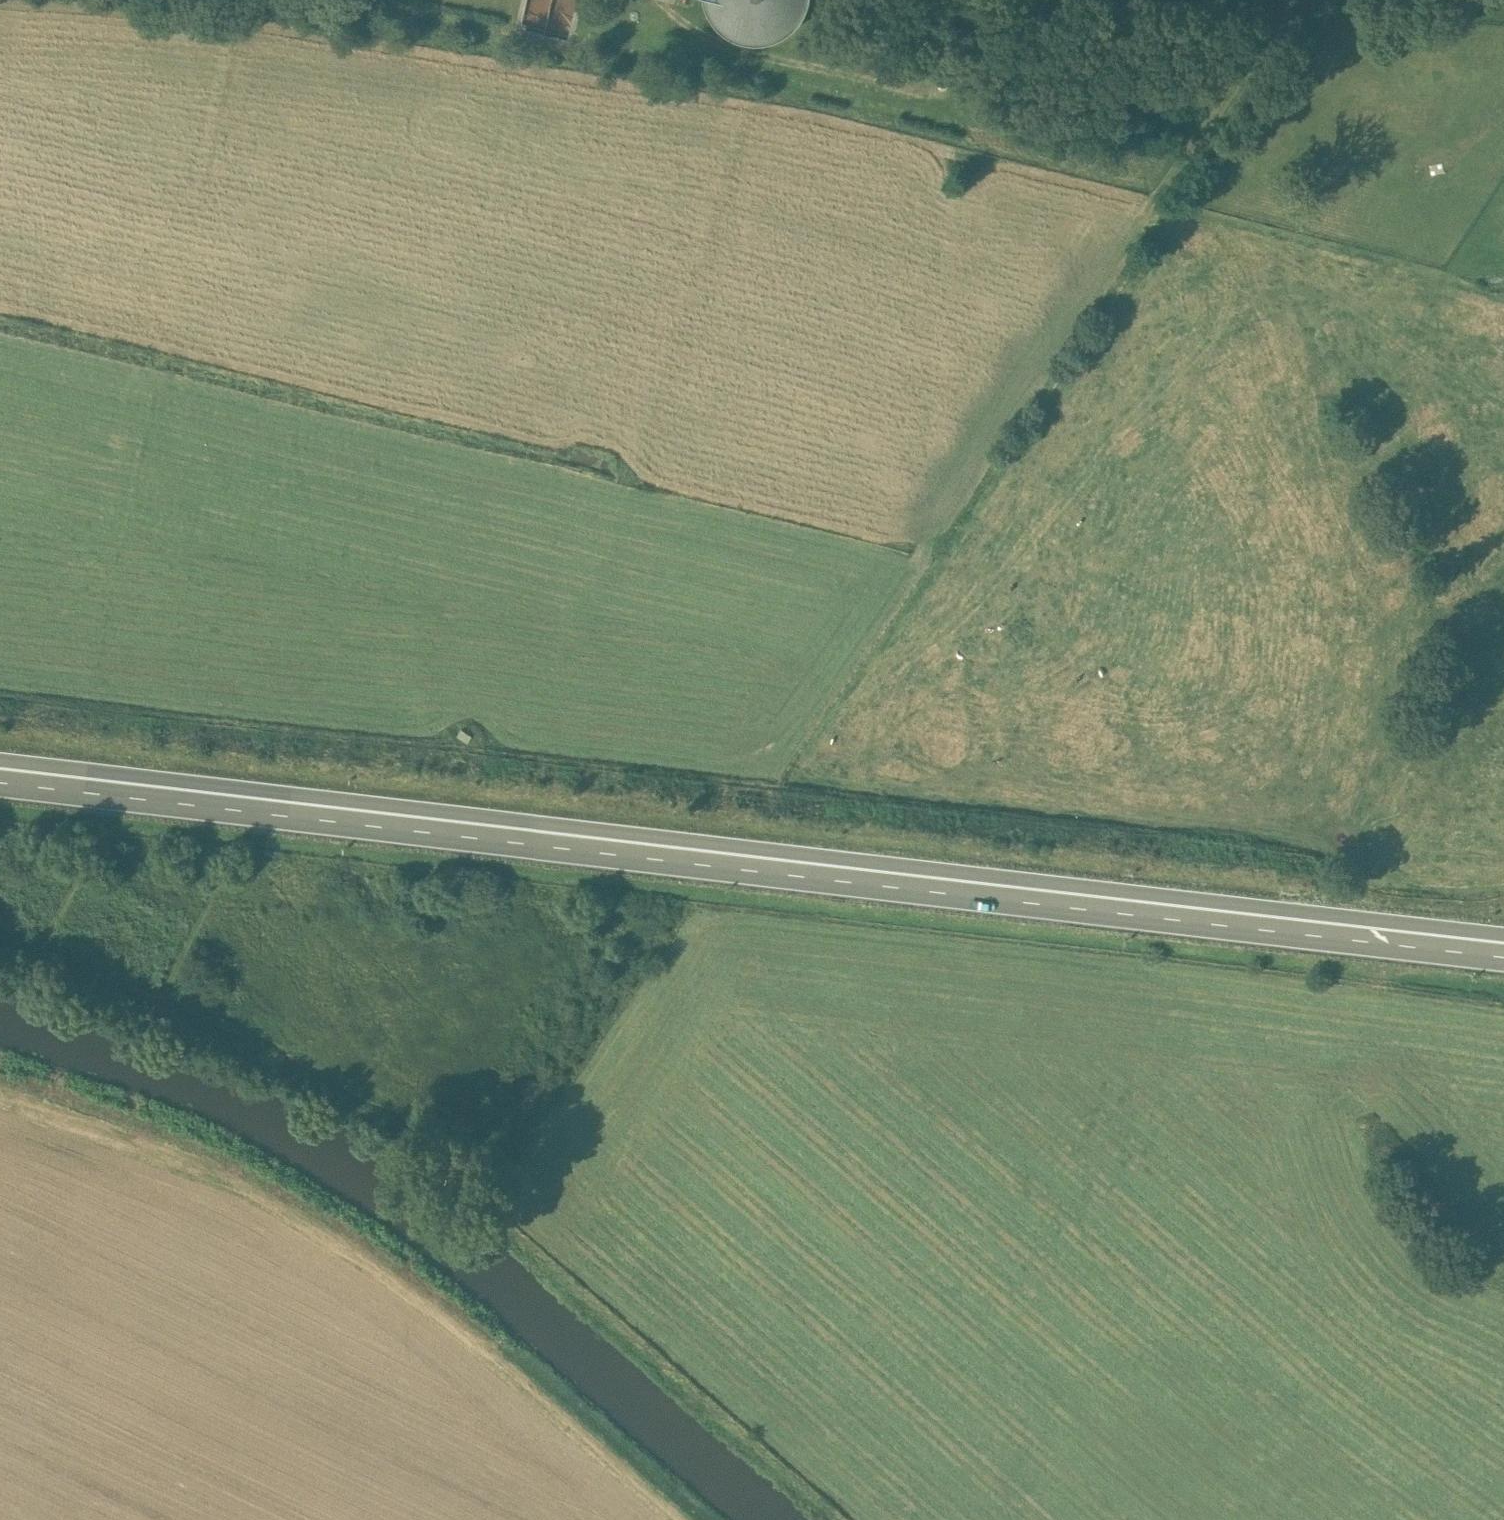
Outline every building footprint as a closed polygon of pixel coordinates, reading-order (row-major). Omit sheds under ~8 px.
[(572,35),(578,0),(530,0),(525,26),(572,35)] [(707,5),(710,13),(716,22),(722,28),(732,34),(745,40),(753,41),(764,41),(769,40),(777,37),(785,34),(793,28),(798,23),(802,17),(807,9),(809,1),(810,0),(705,0),(707,5)]
